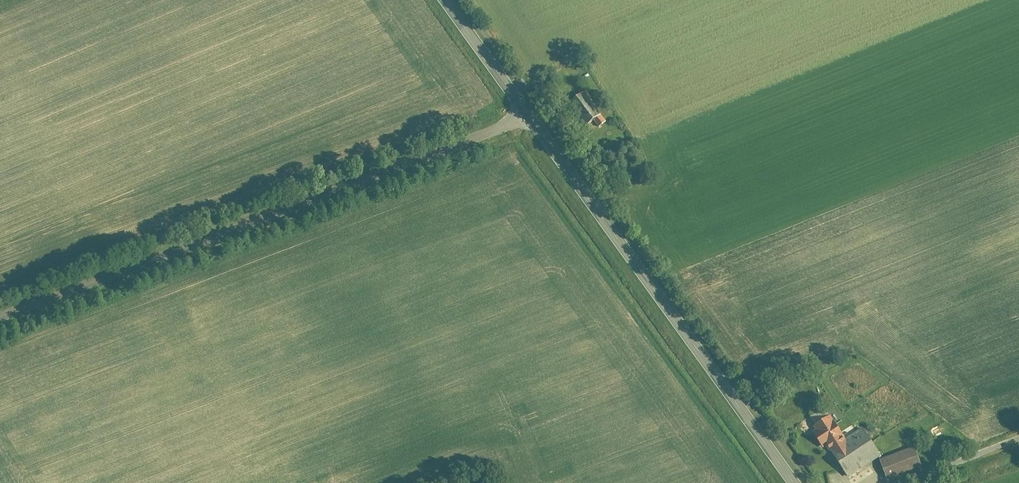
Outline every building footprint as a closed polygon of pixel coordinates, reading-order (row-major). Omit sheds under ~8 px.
[(589,95),(570,107),(586,132),(605,119),(589,95)] [(835,417),(816,430),(848,481),(882,459),(863,430),(849,439),(835,417)] [(885,462),(891,480),(924,470),(918,452),(885,462)]
